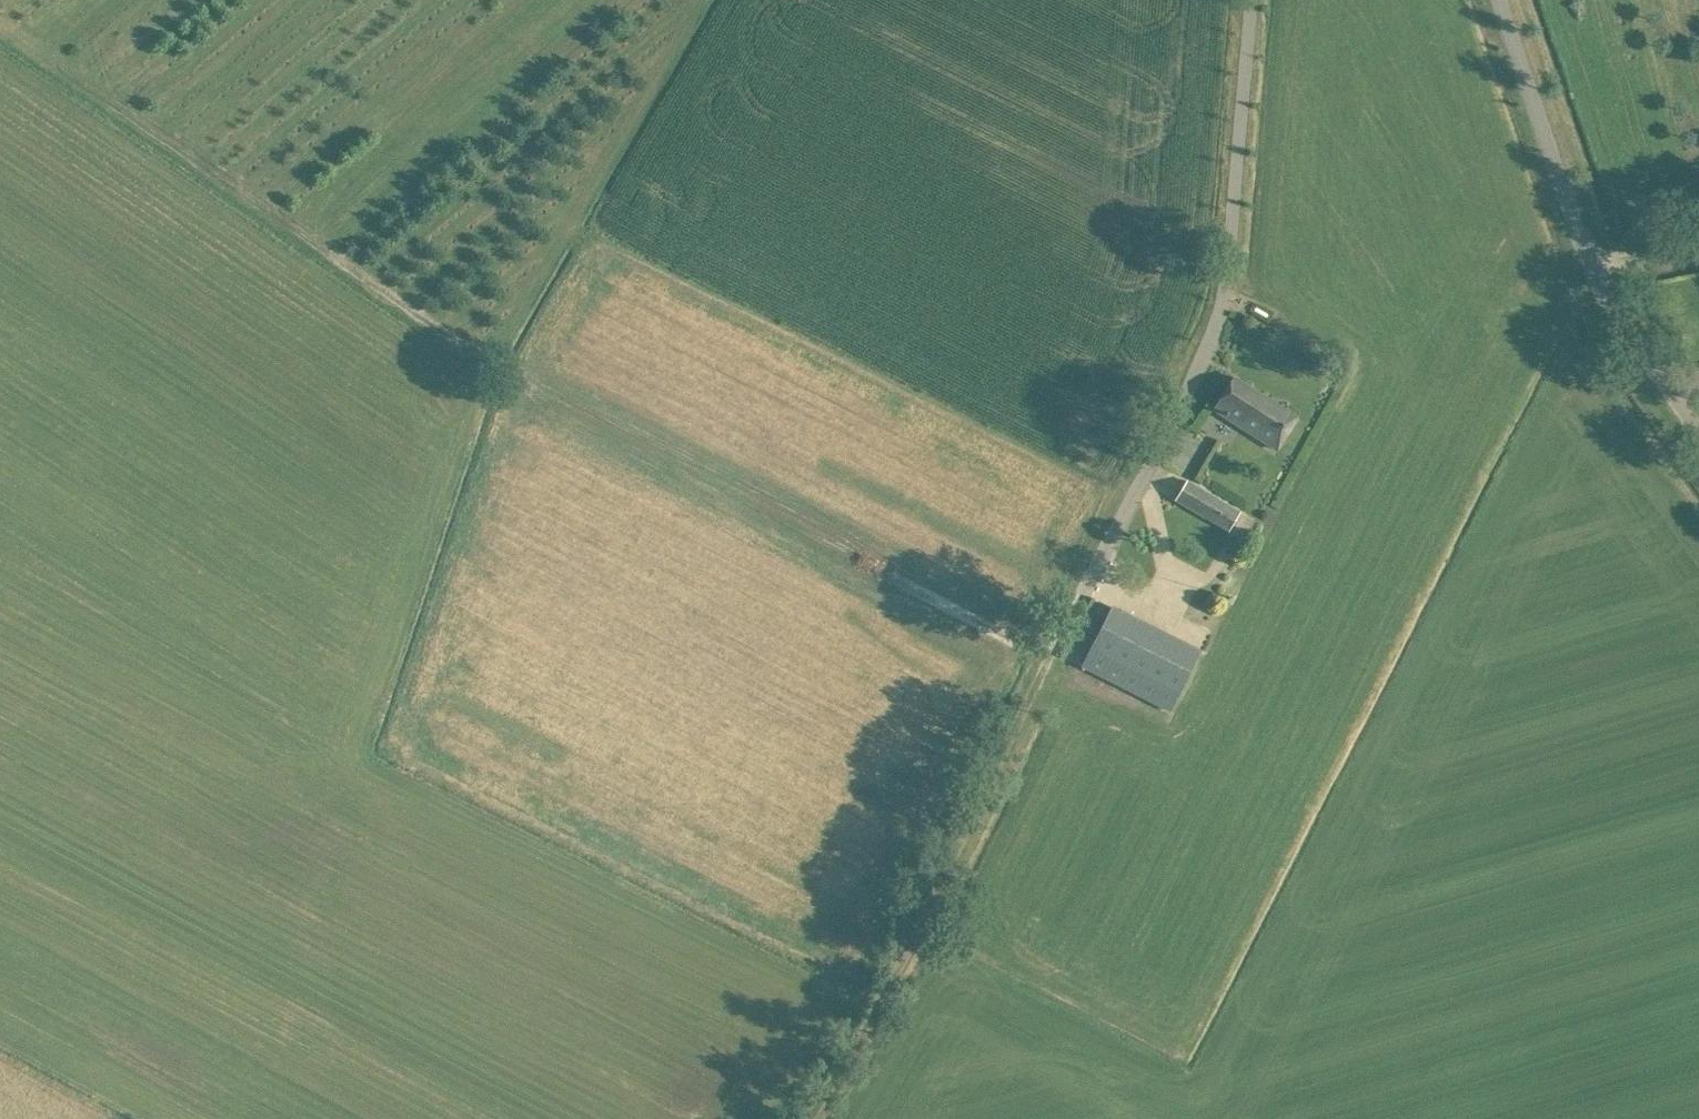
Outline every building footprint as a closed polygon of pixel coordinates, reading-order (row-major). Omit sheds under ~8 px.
[(1213,408),(1232,420),(1278,449),(1298,418),(1234,376),(1213,408)] [(1206,491),(1189,481),(1187,480),(1175,499),(1206,518),(1229,532),(1240,513),(1241,512),(1206,491)] [(1200,651),(1133,616),(1113,606),(1083,666),(1170,710),(1200,651)]
